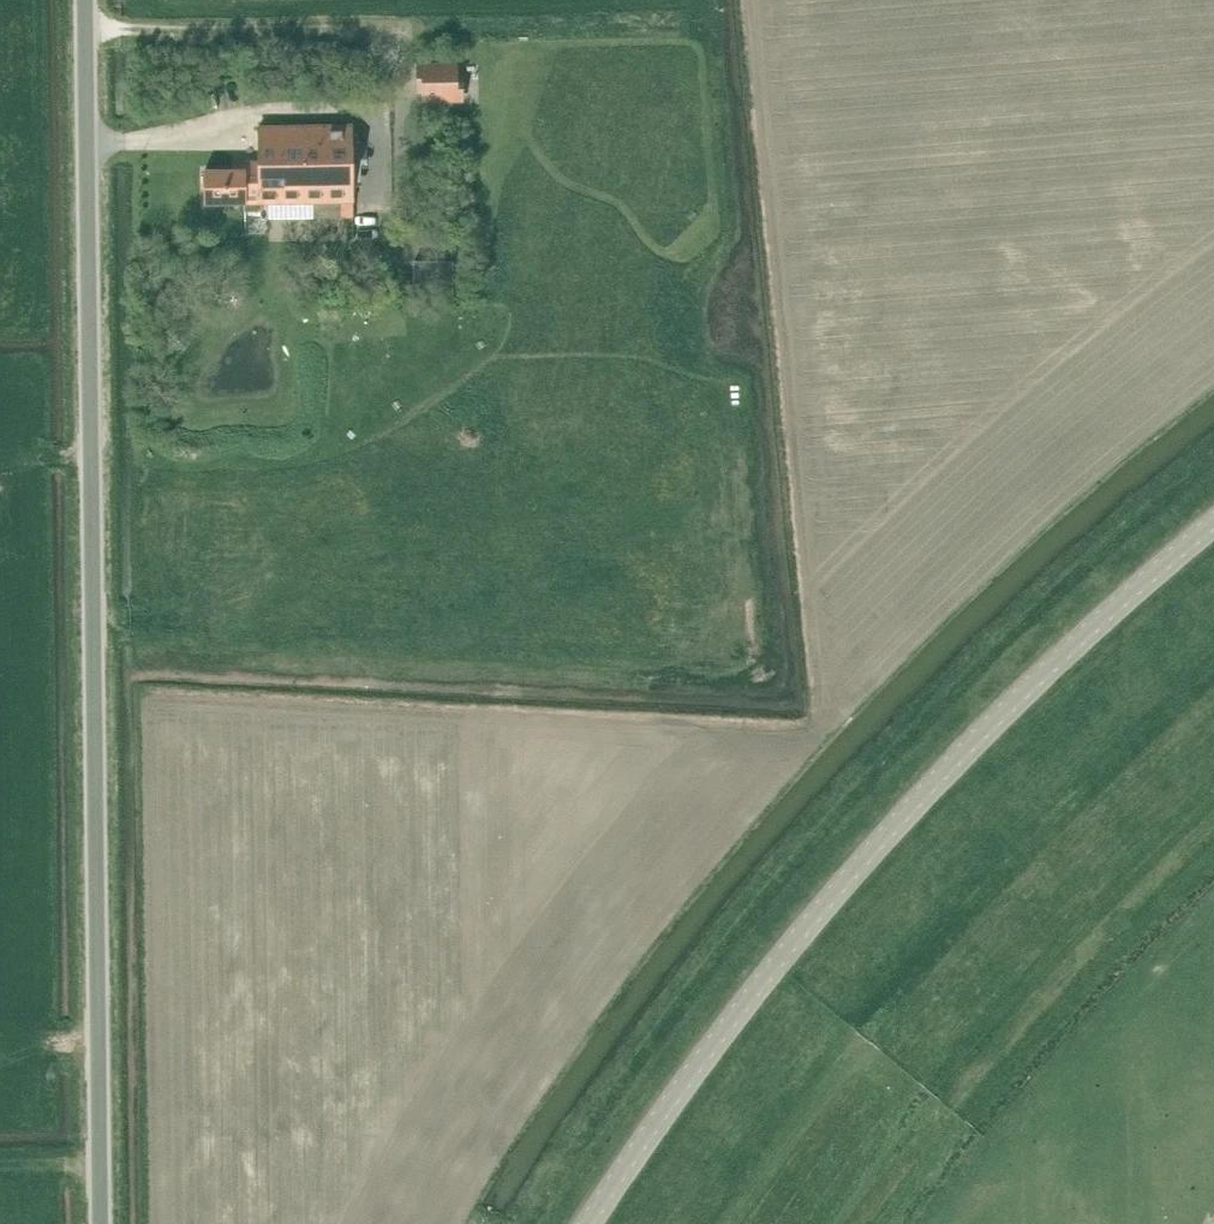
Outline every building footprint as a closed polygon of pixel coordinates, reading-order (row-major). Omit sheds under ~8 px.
[(422,102),(464,102),(464,76),(459,76),(459,62),(418,62),(418,94),(422,94),(422,102)] [(352,124),(259,126),(259,161),(243,162),(243,170),(204,171),(204,204),(243,204),(243,211),(261,210),(261,203),(353,202),(352,124)]
